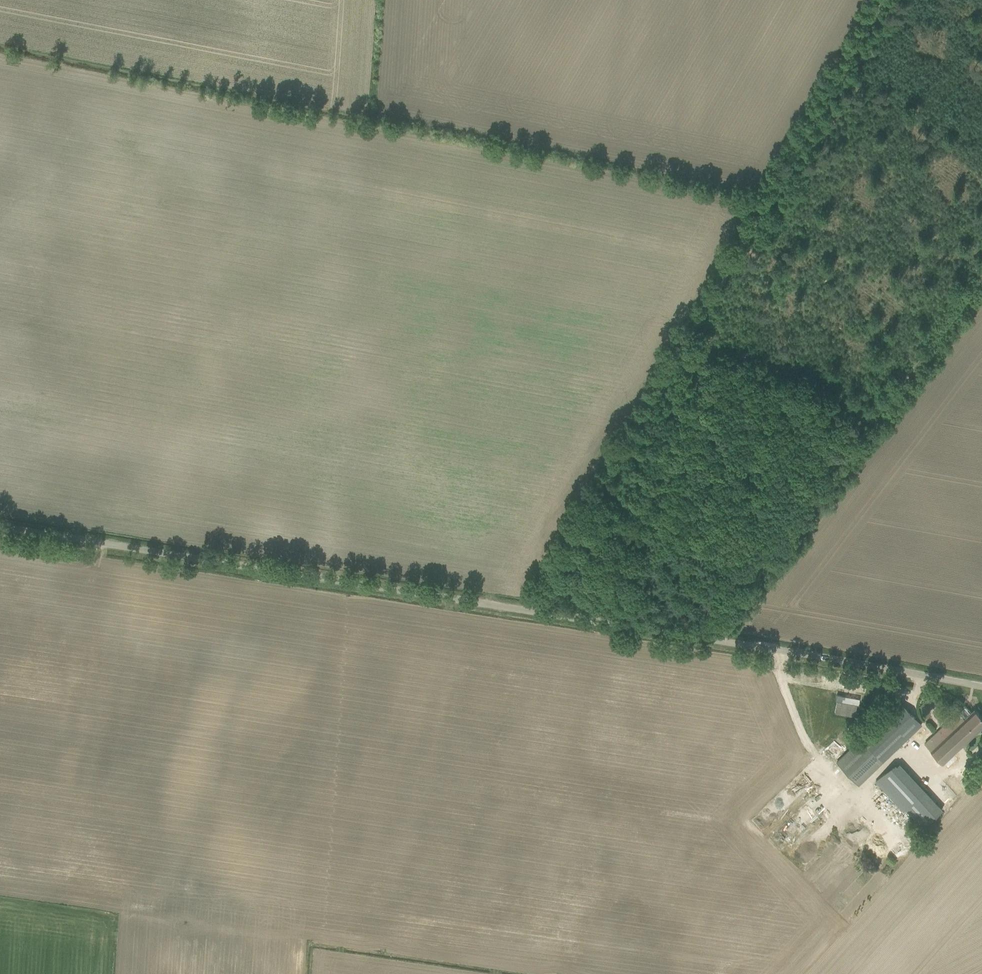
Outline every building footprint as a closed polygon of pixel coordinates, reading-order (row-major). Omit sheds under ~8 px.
[(836,762),(858,785),(921,725),(899,702),(836,762)] [(943,764),(981,727),(981,717),(974,709),(964,718),(958,712),(924,745),(943,764)] [(878,779),(922,828),(942,809),(897,760),(878,779)]
